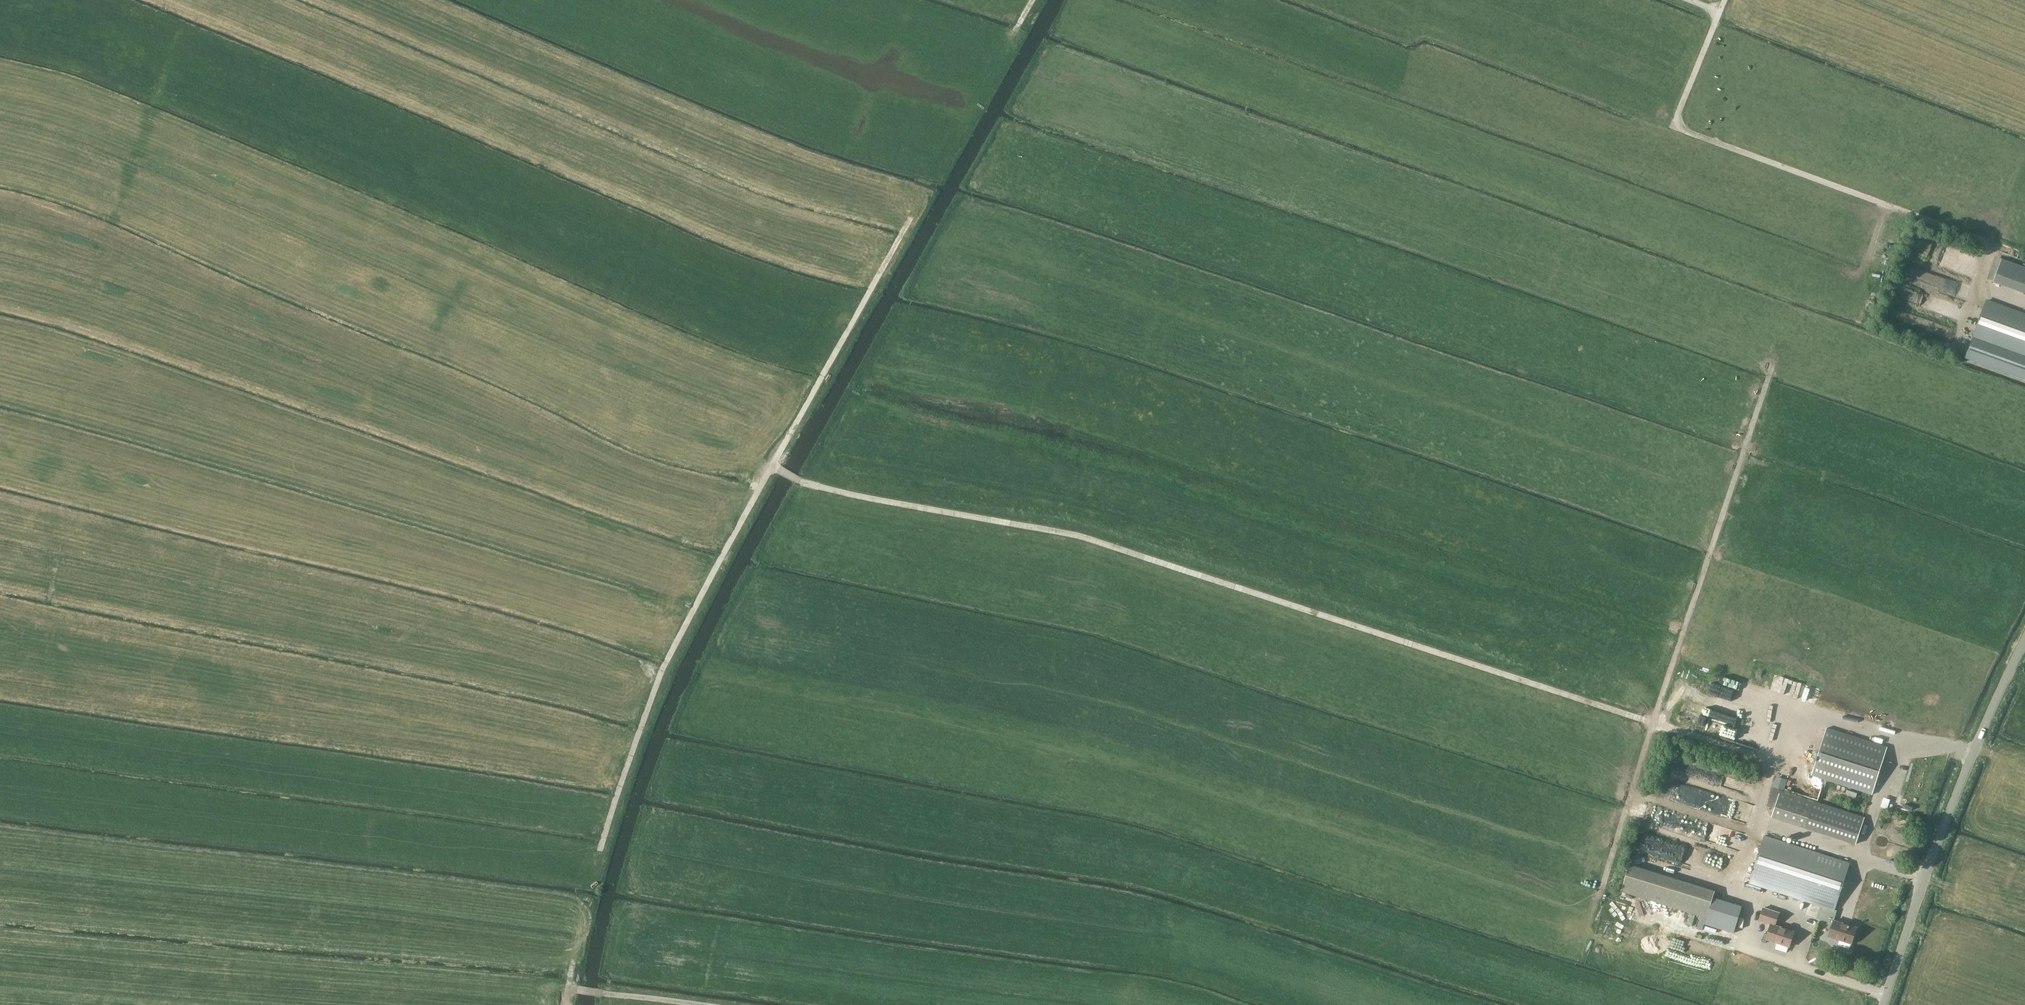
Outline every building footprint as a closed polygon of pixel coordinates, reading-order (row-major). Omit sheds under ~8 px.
[(2024,294),(2024,268),(2001,259),(1993,282),(2024,294)] [(1972,340),(1966,357),(2024,379),(2024,315),(1987,301),(1972,340)] [(1887,747),(1827,728),(1812,776),(1872,795),(1887,747)] [(1781,790),(1784,791),(1787,780),(1777,777),(1773,788),(1781,790)] [(1775,809),(1781,790),(1773,788),(1767,806),(1775,809)] [(1865,817),(1805,798),(1796,825),(1856,844),(1865,817)] [(1829,936),(1852,944),(1857,928),(1834,921),(1837,911),(1835,910),(1850,863),(1765,836),(1749,883),(1821,906),(1817,918),(1833,924),(1829,936)] [(1673,907),(1681,881),(1630,865),(1622,891),(1673,907)] [(1707,917),(1705,924),(1734,933),(1742,907),(1713,898),(1707,917)] [(1768,939),(1789,946),(1794,931),(1775,925),(1779,913),(1764,908),(1759,921),(1771,925),(1768,934),(1765,933),(1762,942),(1767,943),(1768,939)]
